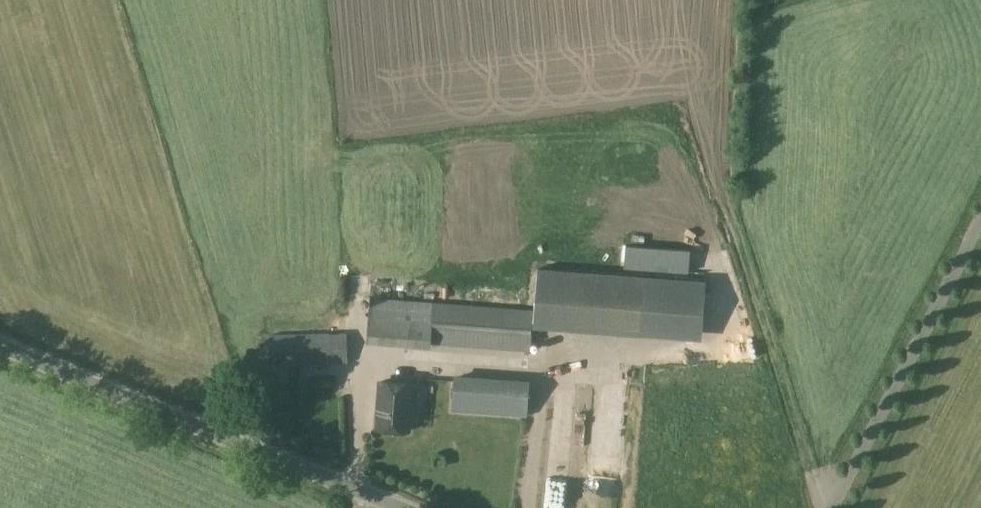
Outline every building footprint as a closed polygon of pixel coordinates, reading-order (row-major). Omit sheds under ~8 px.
[(433,302),(430,345),(530,352),(533,309),(433,302)] [(700,307),(700,315),(730,316),(730,308),(700,307)] [(345,333),(291,335),(269,335),(270,366),(347,363),(345,333)] [(454,377),(452,410),(527,415),(529,383),(454,377)] [(408,431),(411,384),(380,382),(377,429),(408,431)]
